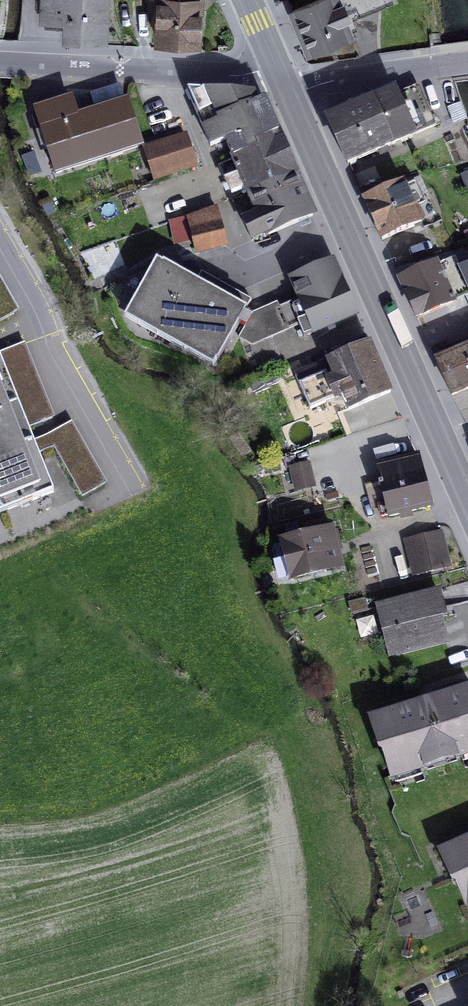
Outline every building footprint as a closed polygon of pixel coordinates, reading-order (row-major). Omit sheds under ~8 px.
[(44,19),(68,20),(67,29),(67,39),(103,40),(105,0),(45,0),(44,19)] [(158,42),(197,44),(199,0),(160,0),(158,42)] [(350,35),(344,20),(392,0),(319,0),(293,11),(309,51),(350,35)] [(44,28),(67,29),(68,20),(44,19),(44,28)] [(348,164),(436,125),(420,87),(394,98),(392,94),(329,121),(348,164)] [(280,139),(264,101),(257,104),(253,94),(187,90),(211,146),(225,140),(234,158),(280,139)] [(48,145),(57,173),(140,146),(127,103),(76,119),(70,100),(37,111),(41,123),(35,125),(39,134),(44,133),(48,145)] [(43,147),(48,145),(44,133),(39,134),(43,147)] [(185,136),(145,149),(155,180),(195,166),(185,136)] [(250,194),(295,174),(287,156),(280,139),(234,158),(235,160),(220,166),(229,187),(232,193),(247,187),(250,194)] [(41,172),(32,154),(23,158),(31,177),(41,172)] [(253,241),(313,216),(295,174),(250,194),(259,216),(244,222),(253,241)] [(429,199),(419,176),(365,201),(382,240),(422,222),(414,205),(429,199)] [(194,239),(197,252),(226,246),(216,207),(188,217),(194,239)] [(188,217),(172,222),(177,243),(194,239),(188,217)] [(454,257),(401,280),(417,318),(446,305),(452,318),(467,311),(467,288),(454,257)] [(217,361),(134,315),(163,264),(157,261),(125,318),(214,368),(217,361)] [(299,325),(304,337),(328,327),(333,325),(356,315),(333,262),(292,280),(300,299),(283,306),(292,327),(299,325)] [(252,300),(235,290),(230,300),(196,281),(163,263),(163,264),(134,315),(217,361),(218,361),(252,300)] [(202,272),(196,281),(230,300),(235,290),(202,272)] [(266,339),(292,327),(283,306),(280,308),(278,302),(254,312),(266,339)] [(266,339),(254,312),(239,337),(253,345),(266,339)] [(328,327),(330,333),(336,330),(333,325),(328,327)] [(0,353),(0,357),(28,428),(53,418),(23,343),(0,353)] [(349,410),(390,393),(370,344),(295,375),(310,410),(324,404),(343,396),(348,410),(349,410)] [(437,362),(452,395),(467,388),(467,349),(437,362)] [(54,492),(38,453),(34,441),(31,435),(28,428),(0,357),(0,513),(54,492)] [(269,388),(279,384),(274,374),(265,378),(269,388)] [(269,388),(265,378),(250,384),(255,394),(269,388)] [(324,404),(348,410),(343,396),(324,404)] [(34,441),(38,453),(54,447),(82,496),(105,483),(70,422),(47,435),(34,441)] [(389,515),(390,517),(430,507),(418,457),(377,467),(381,484),(378,485),(379,489),(370,492),(374,508),(379,506),(382,516),(389,515)] [(312,481),(308,465),(292,469),(296,485),(312,481)] [(292,578),(339,566),(330,531),(327,531),(325,521),(305,526),(308,536),(283,543),(292,577),(292,578)] [(409,546),(416,572),(447,564),(440,538),(409,546)] [(278,562),(276,562),(280,580),(292,577),(283,543),(274,545),(278,562)] [(378,607),(391,655),(446,641),(440,617),(438,618),(436,610),(443,609),(439,591),(378,607)] [(367,611),(364,600),(351,604),(354,614),(367,611)] [(440,617),(445,616),(443,609),(436,610),(438,618),(440,617)] [(467,752),(467,689),(437,699),(435,692),(428,694),(421,696),(423,703),(372,720),(382,751),(385,751),(393,776),(467,752)] [(439,857),(467,919),(467,843),(439,857)]
